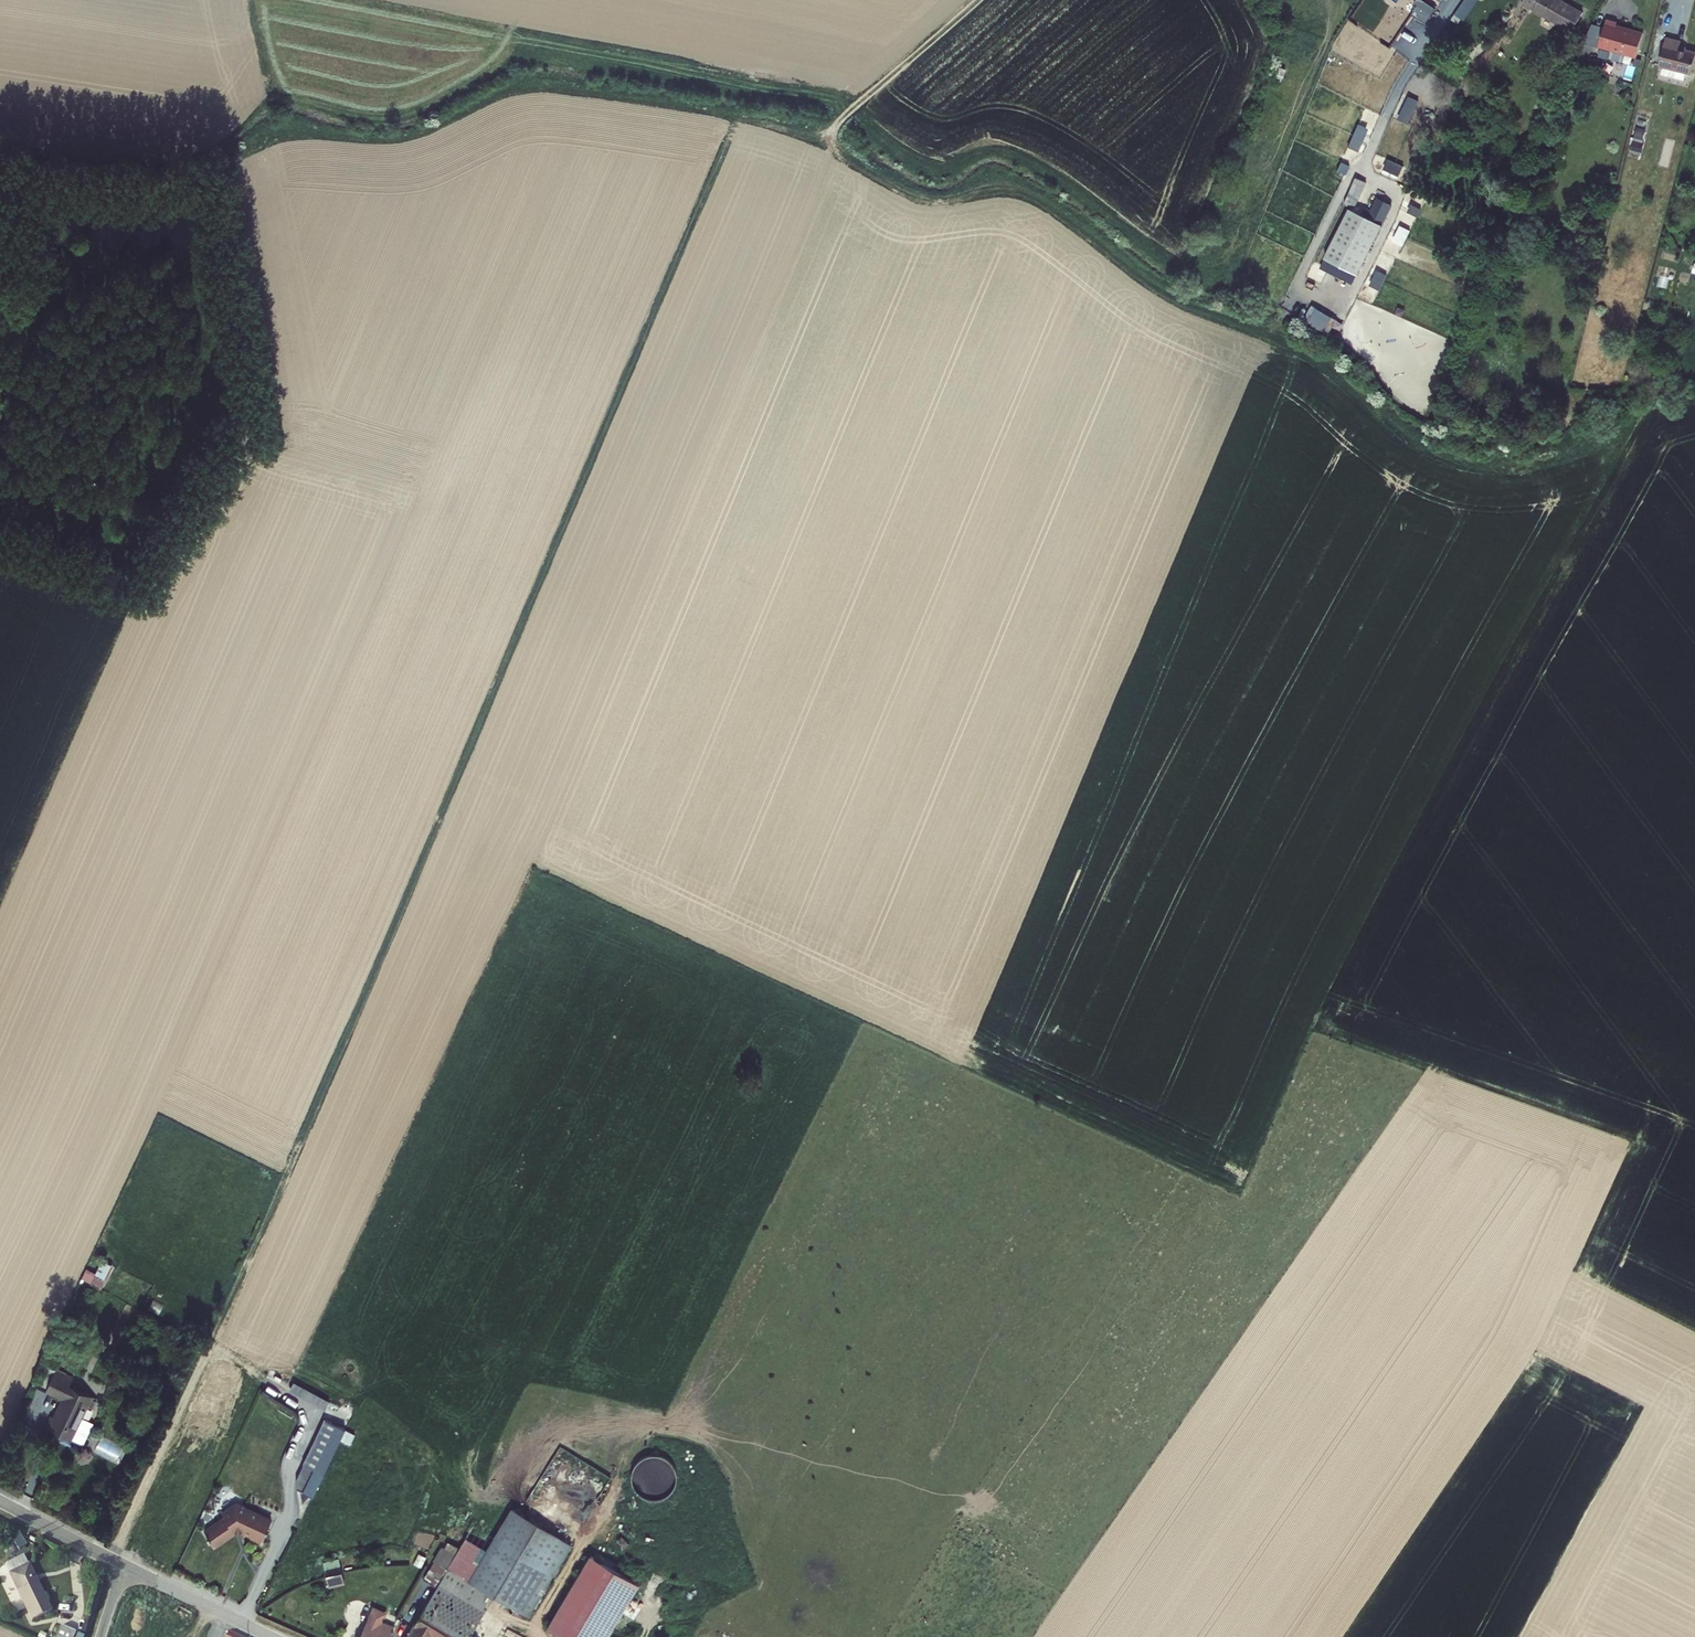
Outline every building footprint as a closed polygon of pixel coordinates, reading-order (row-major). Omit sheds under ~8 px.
[(1479,0),(1465,0),(1456,13),(1466,19),(1479,0)] [(1520,6),(1567,37),(1580,19),(1552,0),(1524,0),(1520,6)] [(1617,25),(1618,22),(1607,19),(1600,46),(1612,49),(1609,58),(1623,62),(1625,53),(1637,56),(1644,32),(1617,25)] [(1668,36),(1662,64),(1693,71),(1694,63),(1694,49),(1681,46),(1683,39),(1668,36)] [(1420,127),(1423,121),(1412,116),(1419,100),(1410,96),(1400,118),(1420,127)] [(1642,148),(1647,128),(1639,126),(1634,145),(1642,148)] [(1358,176),(1346,201),(1357,206),(1368,180),(1358,176)] [(1324,259),(1358,275),(1383,226),(1349,209),(1324,259)] [(1401,224),(1395,240),(1405,244),(1412,228),(1401,224)] [(1371,268),(1367,283),(1383,287),(1387,272),(1371,268)] [(104,1259),(96,1274),(105,1278),(112,1263),(104,1259)] [(96,1274),(93,1282),(101,1285),(105,1278),(96,1274)] [(48,1388),(57,1367),(48,1363),(38,1384),(48,1388)] [(78,1376),(63,1369),(50,1392),(67,1400),(52,1428),(75,1439),(93,1405),(101,1408),(106,1398),(75,1382),(78,1376)] [(294,1381),(291,1387),(326,1406),(329,1400),(294,1381)] [(353,1413),(333,1402),(297,1478),(297,1487),(314,1495),(353,1413)] [(101,1408),(93,1405),(75,1439),(85,1444),(103,1409),(101,1408)] [(96,1449),(117,1458),(122,1447),(101,1438),(96,1449)] [(637,1462),(644,1481),(639,1483),(643,1495),(673,1485),(662,1454),(637,1462)] [(241,1495),(227,1505),(230,1509),(210,1523),(221,1537),(241,1521),(246,1520),(256,1526),(255,1528),(265,1533),(276,1511),(241,1495)] [(575,1543),(513,1506),(470,1577),(495,1593),(526,1611),(531,1614),(575,1543)] [(593,1554),(548,1627),(564,1636),(608,1636),(641,1584),(593,1554)] [(5,1563),(33,1619),(52,1610),(25,1556),(22,1555),(5,1563)] [(443,1563),(436,1559),(426,1575),(433,1579),(443,1563)] [(439,1583),(450,1565),(443,1563),(433,1579),(439,1583)] [(470,1577),(450,1565),(439,1583),(428,1603),(481,1636),(495,1593),(470,1577)] [(334,1571),(319,1576),(323,1586),(337,1582),(334,1571)] [(495,1593),(481,1636),(482,1636),(511,1636),(526,1611),(495,1593)] [(481,1636),(428,1603),(426,1602),(405,1636),(431,1636),(434,1633),(441,1636),(481,1636)] [(370,1612),(360,1636),(387,1636),(393,1621),(370,1612)] [(225,1636),(240,1636),(244,1628),(231,1622),(225,1636)] [(57,1636),(77,1636),(78,1635),(62,1627),(57,1636)] [(244,1628),(240,1636),(261,1636),(244,1628)]
